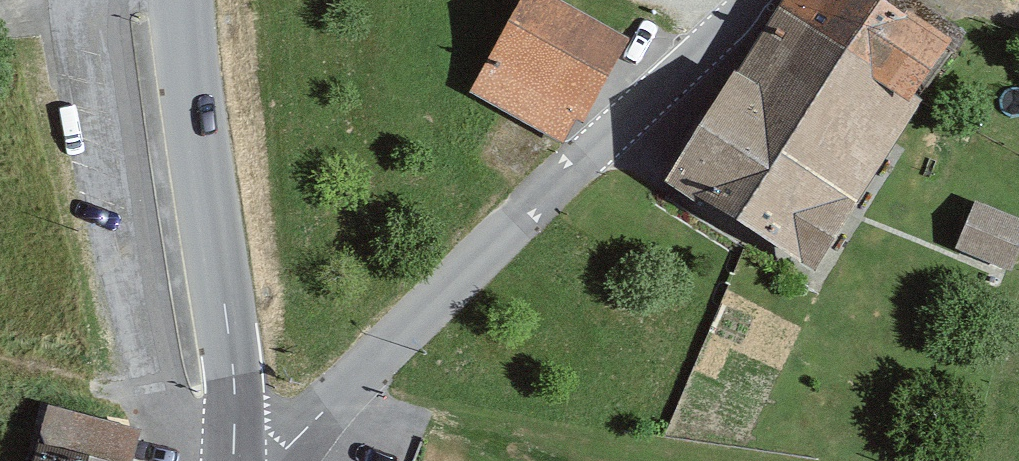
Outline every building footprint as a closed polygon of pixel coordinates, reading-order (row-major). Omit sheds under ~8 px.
[(781,44),(925,128),(962,69),(850,0),(809,0),(781,44)] [(631,57),(536,2),(475,108),(570,162),(631,57)] [(819,297),(925,128),(781,44),(678,209),(819,297)] [(1018,256),(1018,214),(971,201),(957,251),(1016,267),(1018,256)] [(54,410),(39,460),(132,460),(140,434),(54,410)]
